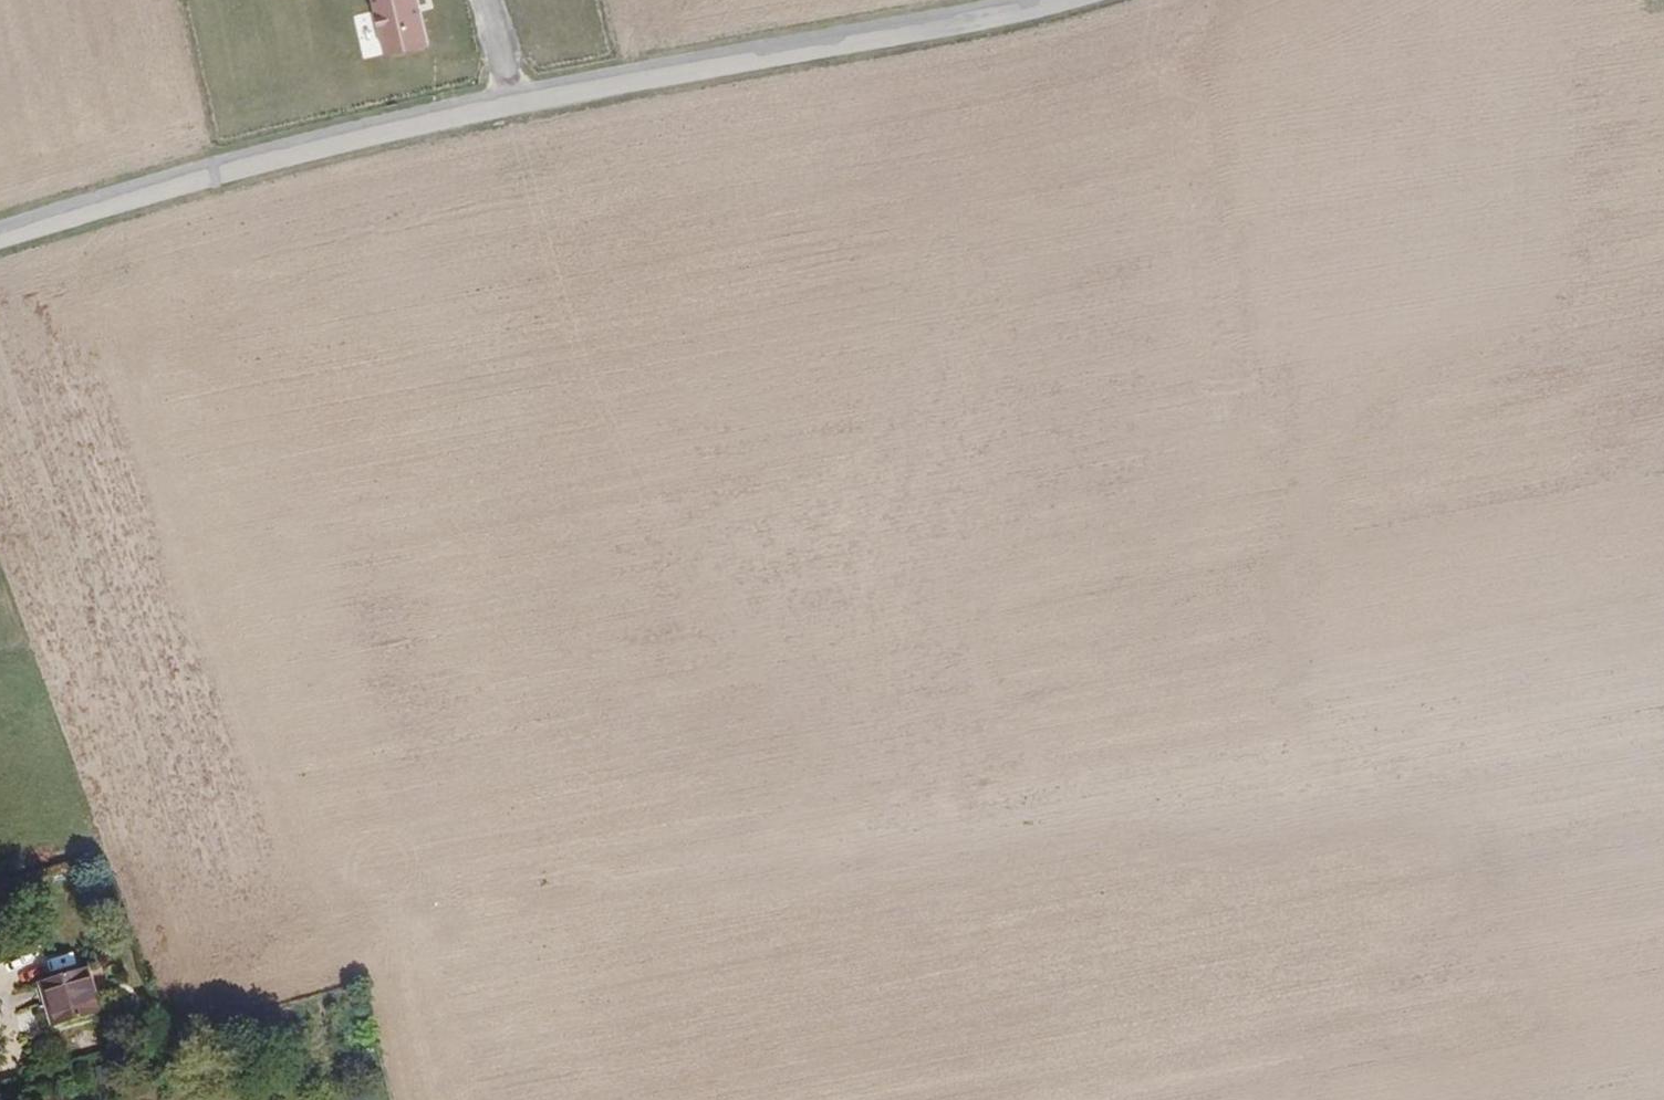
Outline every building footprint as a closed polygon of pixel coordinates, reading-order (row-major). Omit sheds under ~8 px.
[(86,966),(40,979),(53,1020),(97,1007),(86,966)]
